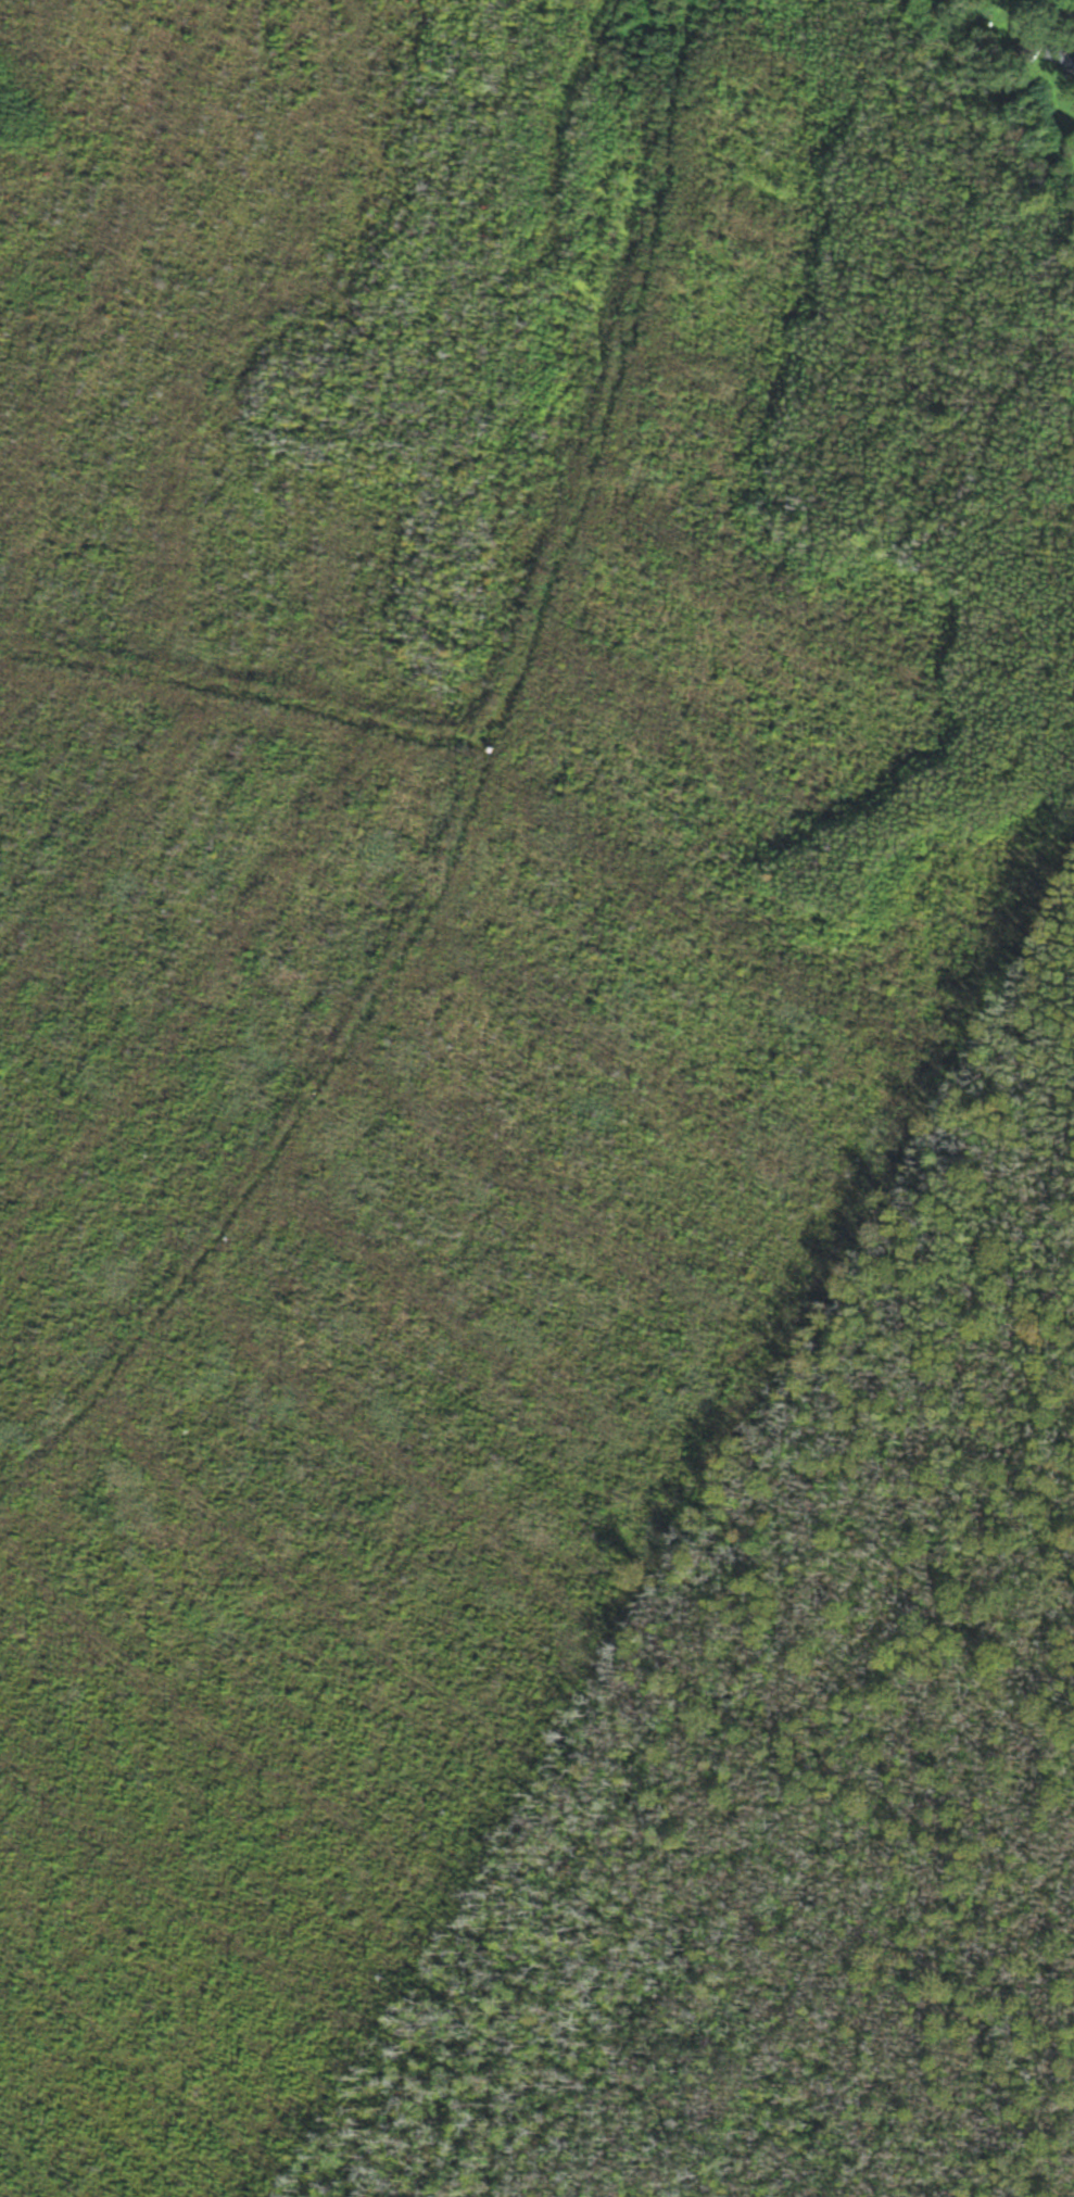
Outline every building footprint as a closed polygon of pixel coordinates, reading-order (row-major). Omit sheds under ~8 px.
[(1055,39),(1045,56),(1073,73),(1073,49),(1055,39)]
